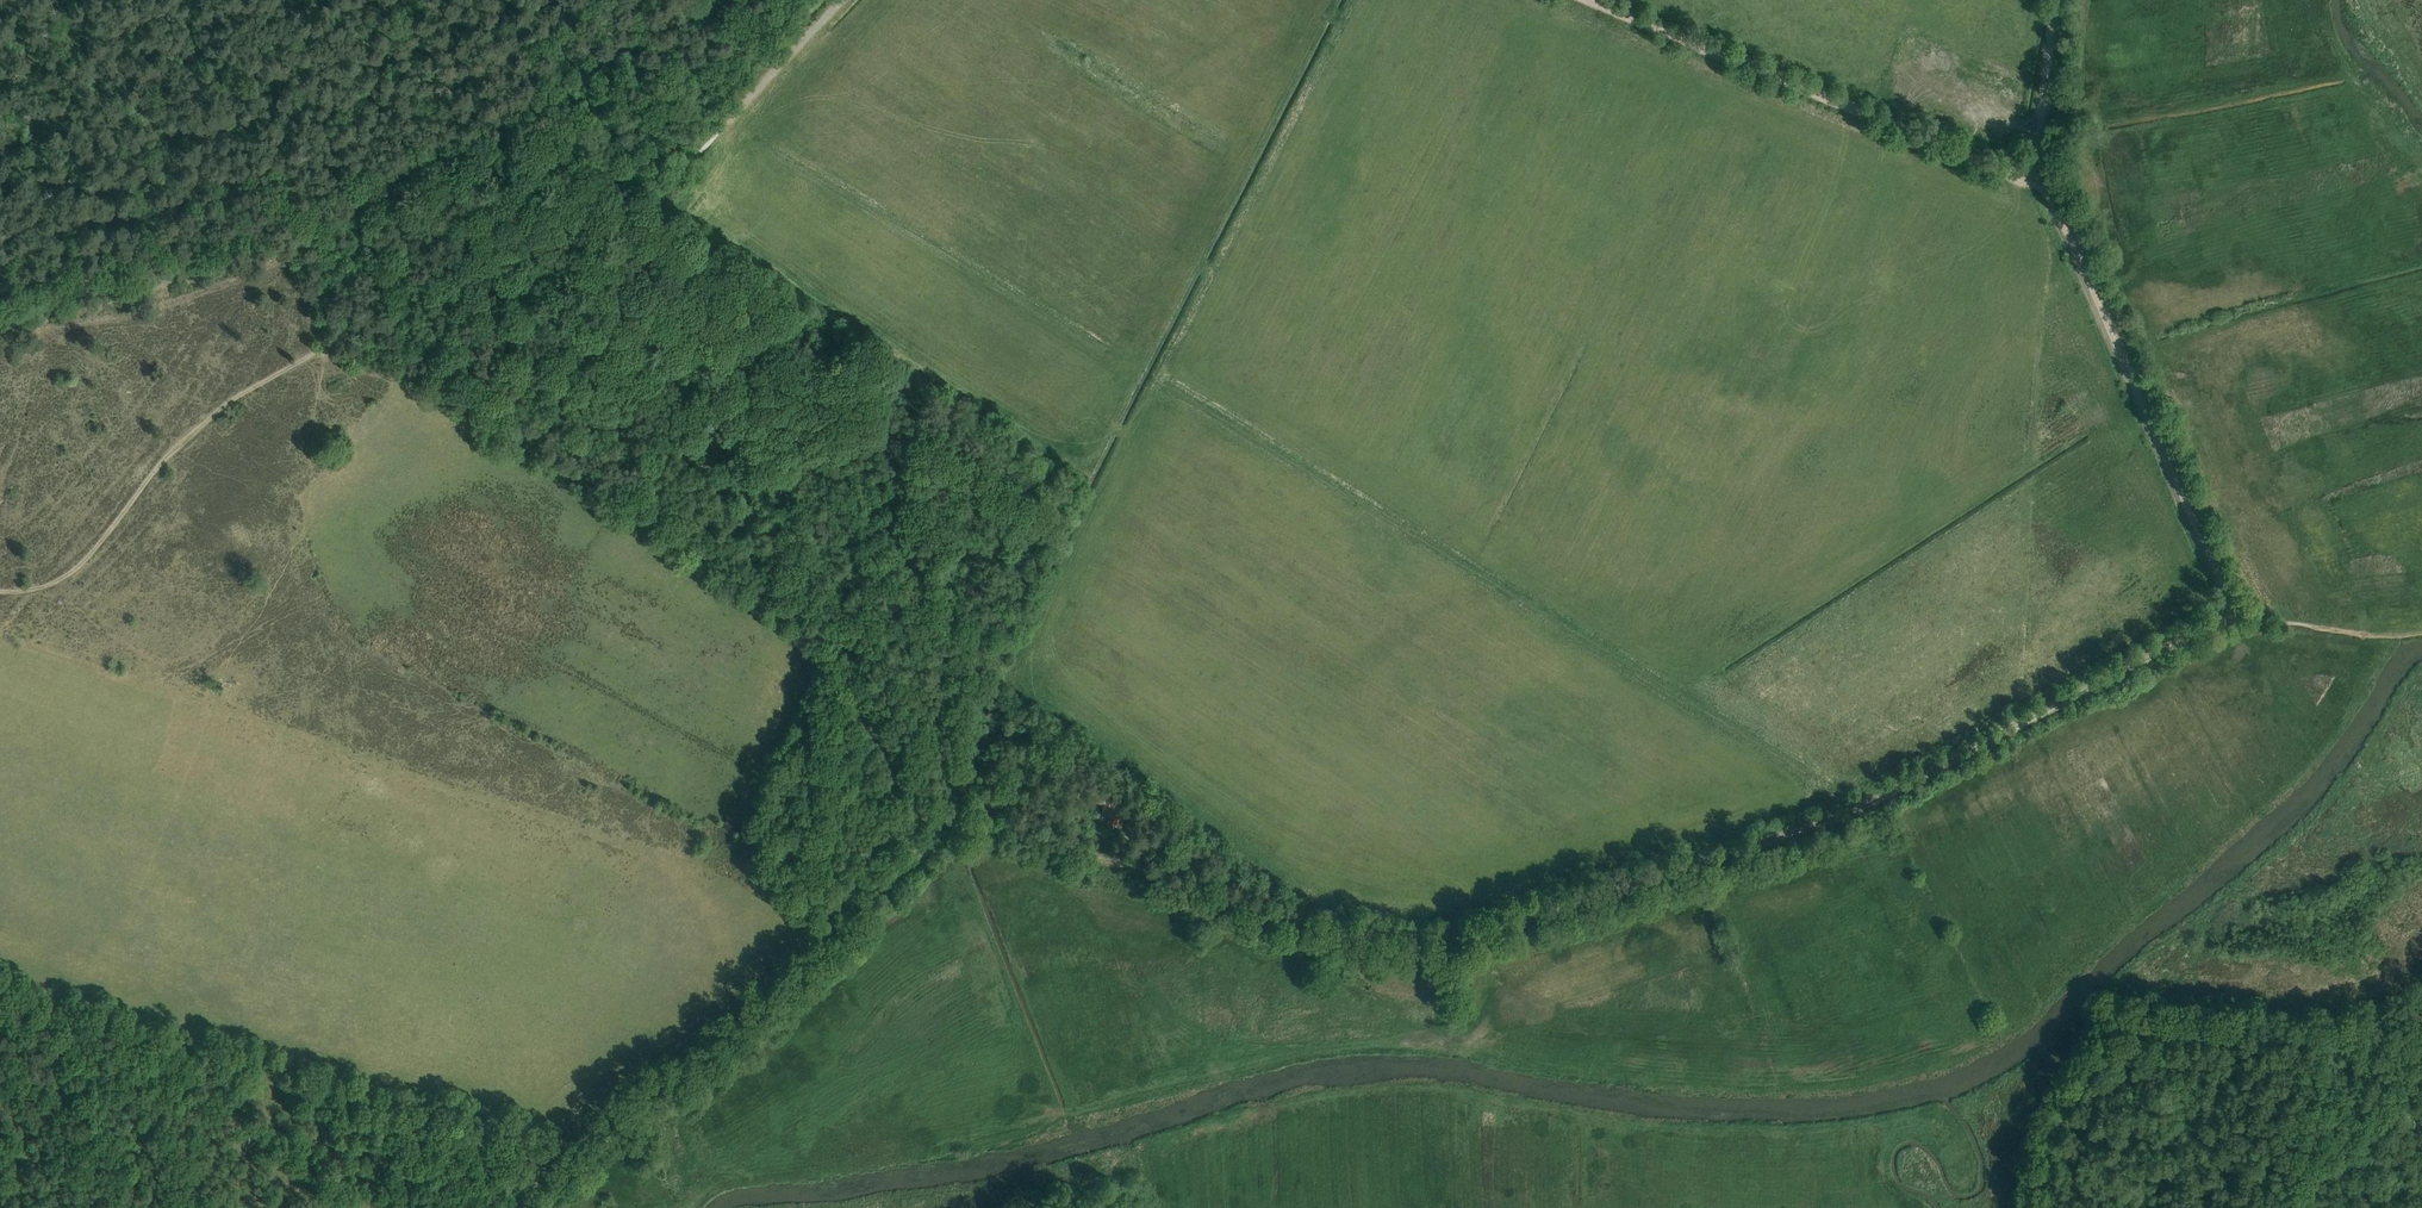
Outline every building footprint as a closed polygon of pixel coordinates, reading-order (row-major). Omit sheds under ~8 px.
[(1090,802),(1103,805),(1106,793),(1093,790),(1090,802)] [(1106,800),(1106,804),(1105,804),(1103,815),(1110,816),(1109,826),(1118,828),(1122,809),(1119,808),(1120,803),(1115,802),(1106,800)] [(1150,821),(1148,828),(1155,830),(1157,823),(1150,821)] [(1168,822),(1164,832),(1170,834),(1173,824),(1168,822)]
